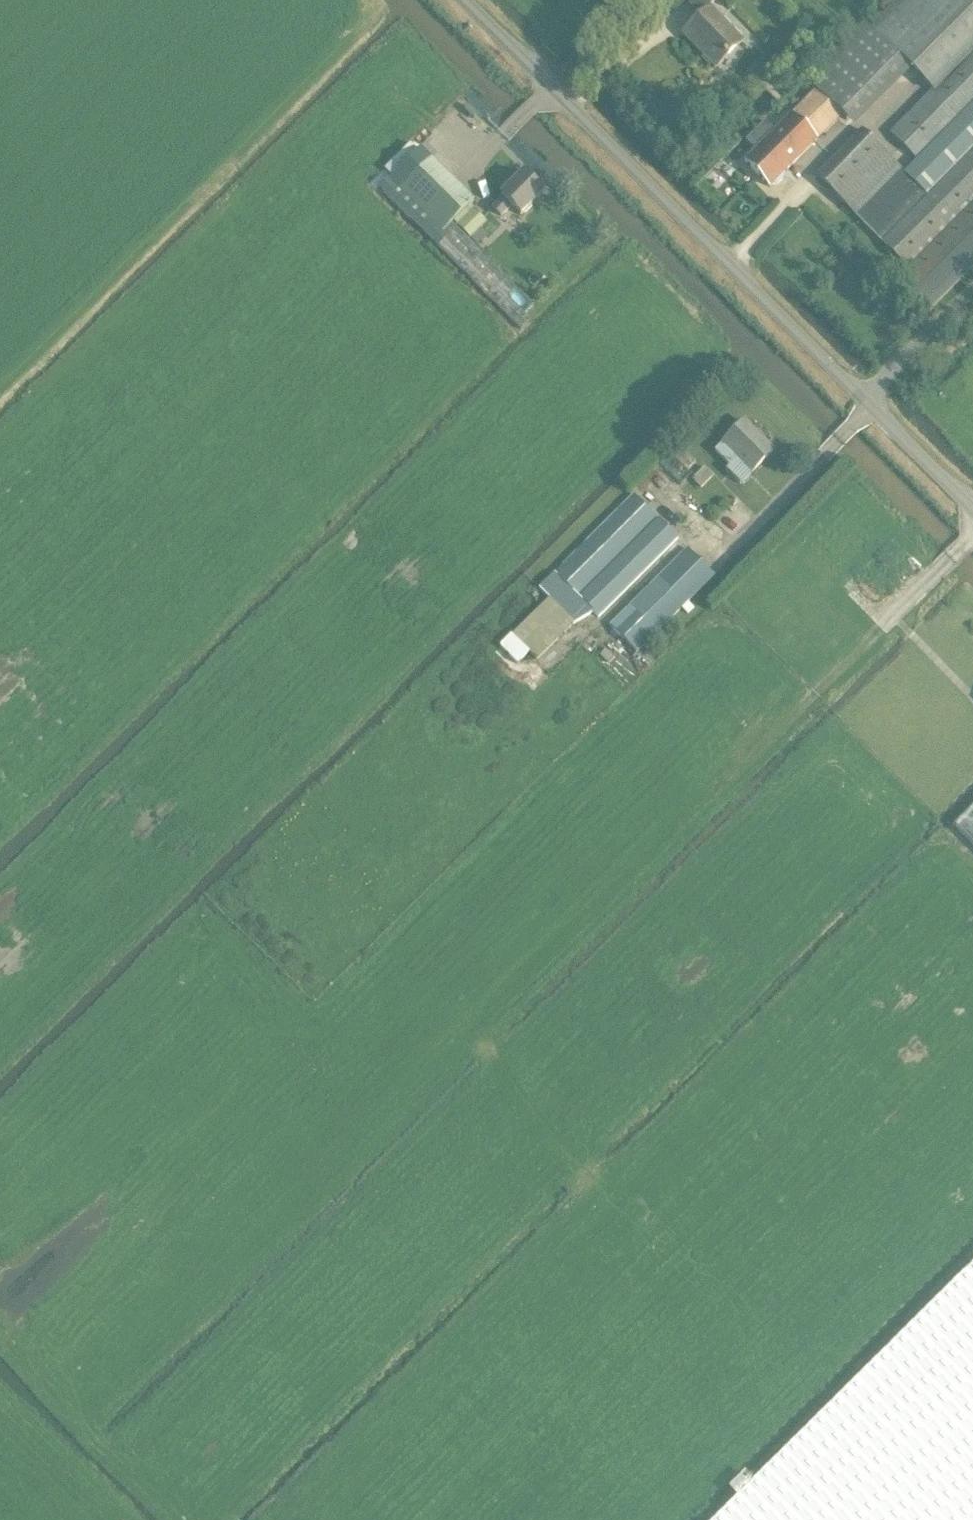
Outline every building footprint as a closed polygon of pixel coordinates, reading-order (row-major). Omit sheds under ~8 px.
[(742,42),(709,7),(716,0),(697,0),(691,6),(702,17),(683,35),(715,69),(742,42)] [(891,134),(918,161),(972,106),(972,0),(901,0),(871,30),(865,23),(807,81),(812,86),(806,92),(810,97),(792,115),(817,141),(843,115),(847,120),(848,119),(845,116),(902,59),(934,92),(891,134)] [(783,175),(817,141),(792,115),(775,131),(766,121),(746,140),(756,150),(744,161),(770,187),(771,186),(776,185),(782,180),(783,175)] [(860,218),(905,173),(861,130),(816,174),(860,218)] [(925,193),(905,173),(860,218),(908,267),(895,280),(927,312),(972,266),(972,145),(925,193)] [(524,314),(533,305),(452,224),(474,202),(431,159),(412,178),(404,170),(391,182),(388,178),(378,188),(521,330),(530,320),(524,314)] [(520,216),(542,194),(522,175),(501,196),(503,198),(493,208),(501,217),(511,207),(520,216)] [(723,444),(715,451),(729,466),(725,470),(740,485),(751,473),(773,451),(744,422),(722,443),(723,444)] [(704,468),(692,480),(701,490),(714,477),(704,468)] [(597,615),(626,586),(626,587),(676,538),(633,494),(554,573),(539,589),(549,599),(512,636),(511,635),(499,646),(518,666),(529,654),(537,662),(575,624),(595,613),(597,615)] [(636,653),(713,576),(687,549),(609,626),(636,653)] [(638,652),(628,661),(642,676),(651,666),(638,652)] [(955,826),(972,844),(972,808),(955,826)] [(714,1519),(972,1519),(972,1263),(714,1519)]
